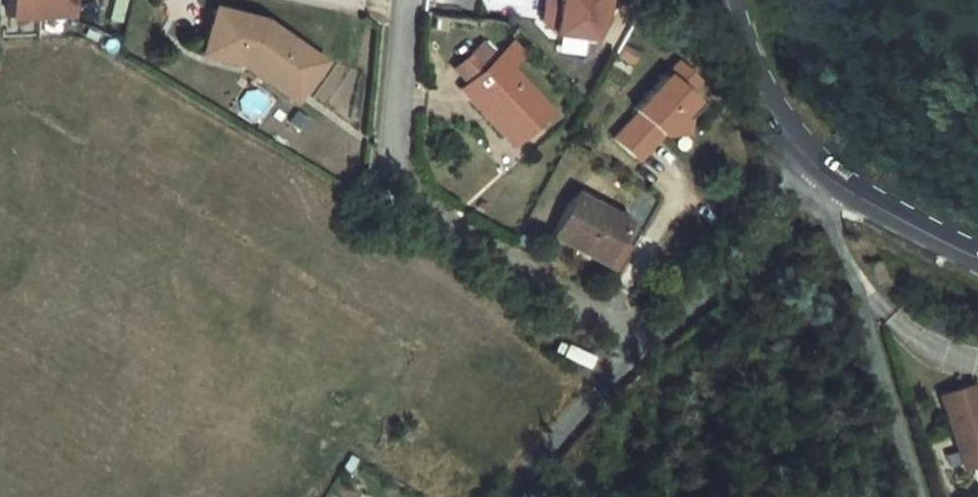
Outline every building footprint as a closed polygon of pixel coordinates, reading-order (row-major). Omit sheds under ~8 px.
[(1,42),(57,38),(55,0),(0,0),(0,29),(1,42)] [(604,0),(553,0),(552,14),(540,13),(538,35),(549,46),(556,48),(592,51),(601,30),(604,0)] [(251,42),(202,29),(190,74),(228,84),(236,73),(275,100),(290,97),(303,78),(251,42)] [(447,105),(441,111),(494,169),(530,136),(489,92),(477,78),(476,78),(474,80),(461,65),(434,90),(447,105)] [(491,65),(477,78),(489,92),(504,78),(491,65)] [(309,82),(303,78),(290,97),(275,100),(236,73),(228,84),(283,121),(309,82)] [(617,136),(595,161),(619,182),(636,164),(630,158),(636,152),(642,157),(661,135),(665,139),(677,126),(667,117),(678,104),(656,85),(614,132),(617,136)] [(665,156),(665,139),(661,135),(642,157),(665,156)] [(642,157),(636,152),(630,158),(636,164),(642,157)] [(595,264),(606,245),(579,230),(555,217),(531,260),(582,288),(583,286),(596,293),(608,271),(595,264)] [(582,225),(579,230),(606,245),(609,240),(582,225)] [(611,238),(603,266),(616,269),(624,241),(611,238)] [(969,459),(951,405),(925,414),(941,466),(969,459)]
